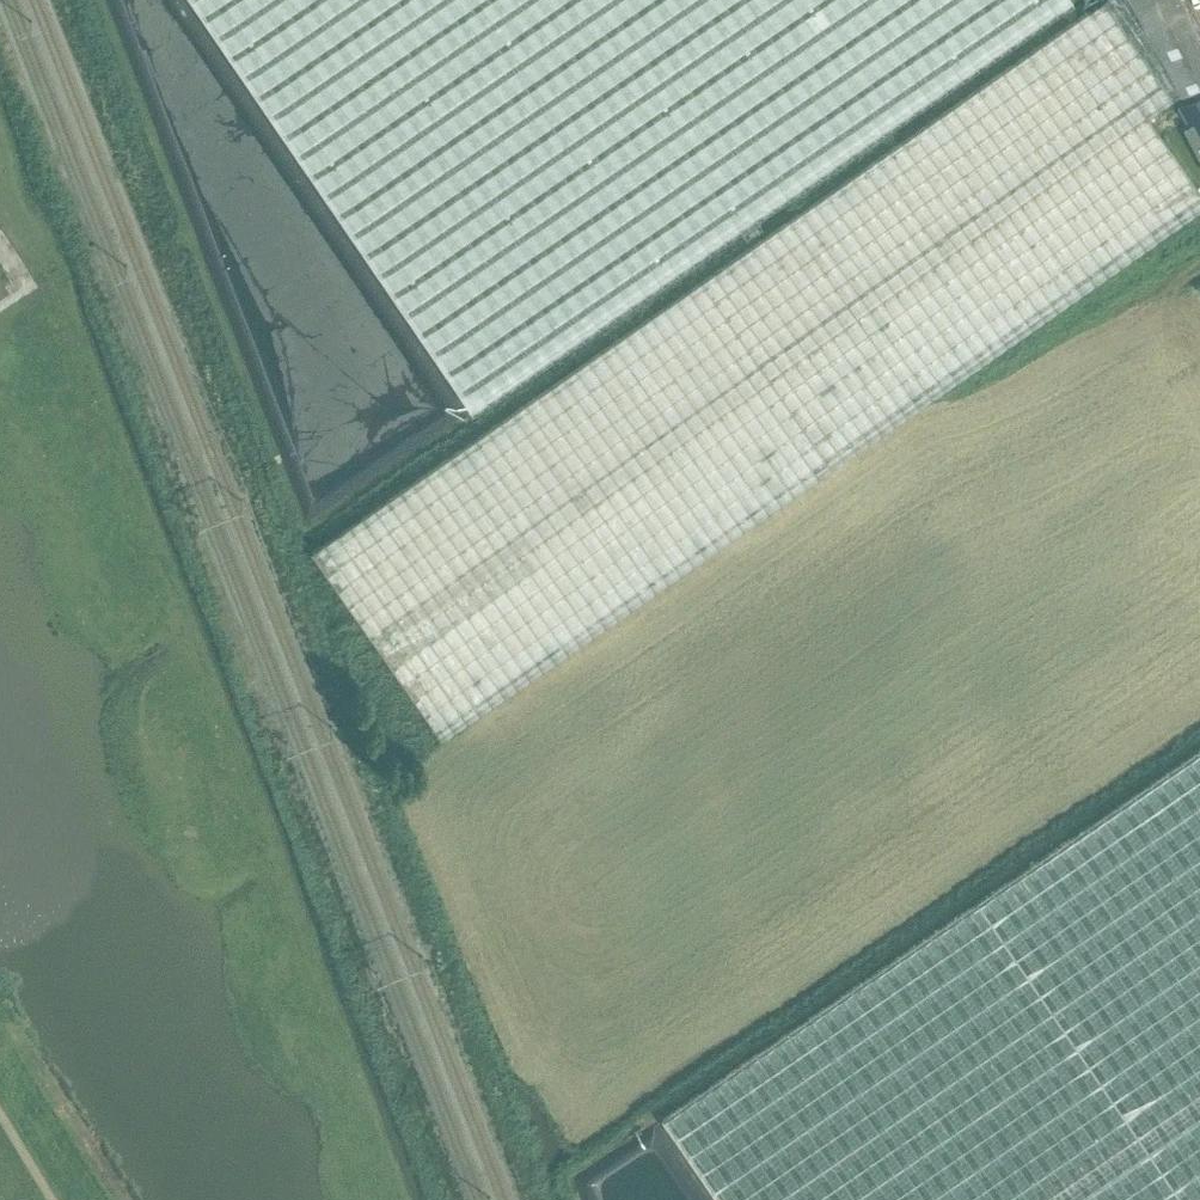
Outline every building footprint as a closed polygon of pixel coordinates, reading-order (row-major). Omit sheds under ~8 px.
[(259,97),(399,0),(193,0),(259,97)] [(259,97),(471,407),(1068,0),(399,0),(259,97)] [(1148,115),(1181,93),(1199,84),(1199,35),(1182,0),(1101,0),(313,550),(443,737),(1199,209),(1199,190),(1148,115)] [(1181,105),(1191,124),(1184,127),(1199,158),(1199,95),(1181,105)] [(663,1117),(720,1199),(1199,1199),(1199,748),(663,1117)]
